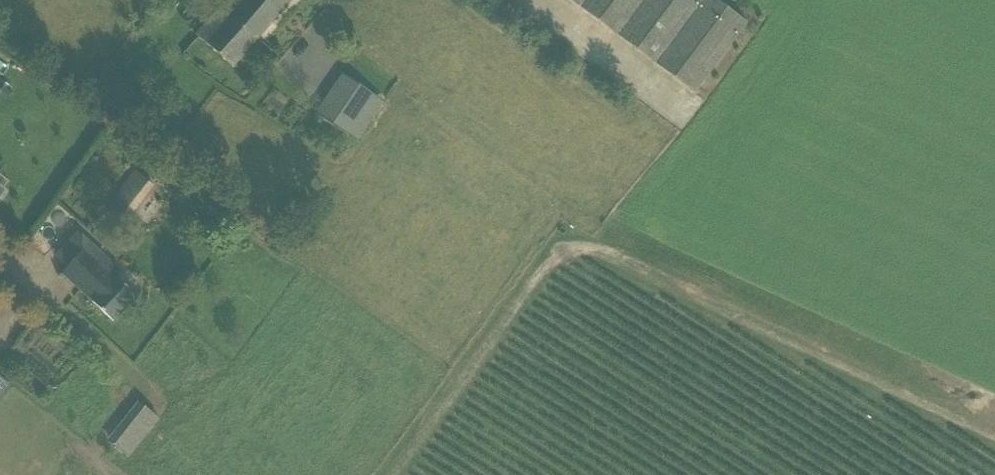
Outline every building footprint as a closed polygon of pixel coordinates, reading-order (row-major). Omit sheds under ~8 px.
[(196,35),(235,65),(291,0),(225,0),(196,35)] [(695,94),(748,24),(716,0),(569,0),(695,94)] [(381,100),(345,76),(319,114),(354,138),(381,100)] [(109,211),(119,217),(125,222),(139,204),(122,191),(108,209),(109,211)] [(121,272),(105,258),(100,263),(85,249),(67,268),(62,274),(64,275),(93,302),(93,303),(114,322),(127,307),(137,297),(116,278),(121,272)] [(0,377),(0,400),(11,386),(0,377)] [(139,401),(109,440),(131,457),(161,417),(139,401)]
